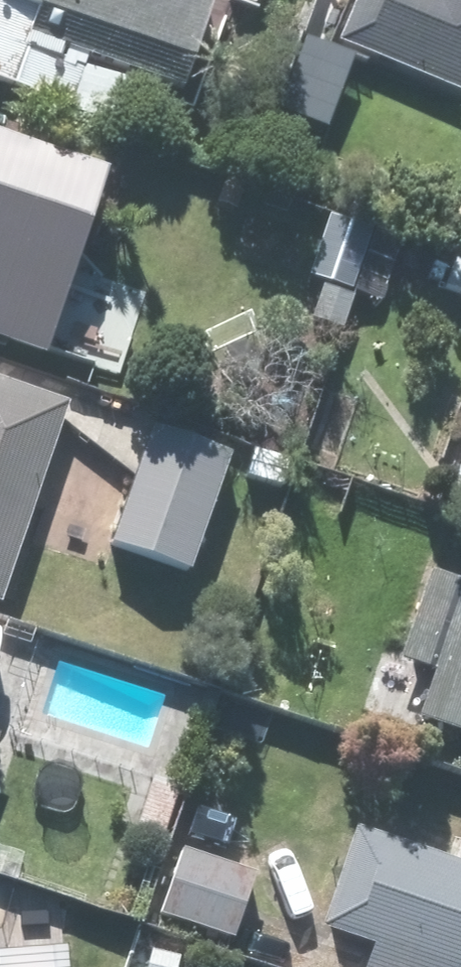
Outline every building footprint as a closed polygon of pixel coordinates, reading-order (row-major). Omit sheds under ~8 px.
[(40,13),(34,31),(187,85),(216,3),(207,0),(3,0),(40,13)] [(333,53),(460,105),(460,0),(355,0),(333,53)] [(120,380),(145,300),(77,279),(110,173),(0,139),(0,342),(120,380)] [(67,407),(0,384),(0,600),(67,407)] [(236,462),(151,433),(111,547),(196,576),(236,462)] [(422,721),(460,734),(460,586),(430,575),(403,654),(440,667),(422,721)] [(358,832),(328,931),(373,944),(366,966),(460,966),(460,869),(435,861),(449,815),(408,802),(395,844),(358,832)] [(181,847),(160,917),(234,940),(256,870),(181,847)]
